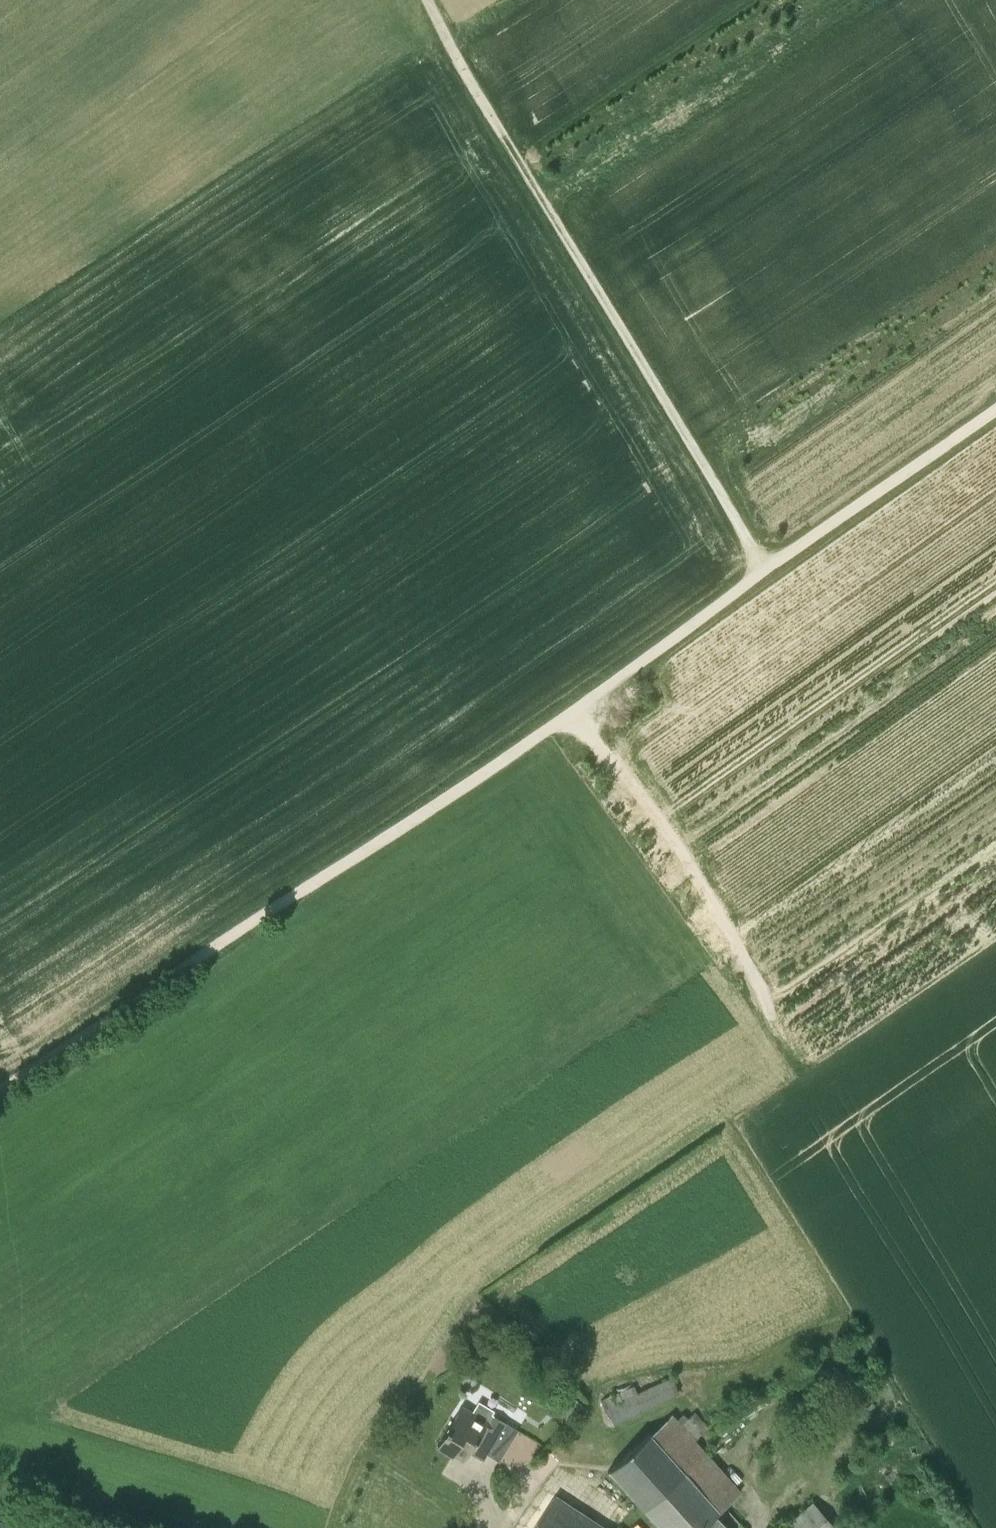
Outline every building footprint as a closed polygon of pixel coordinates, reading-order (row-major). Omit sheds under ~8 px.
[(471,1450),(484,1457),(506,1422),(492,1414),(488,1420),(473,1410),(465,1424),(454,1418),(437,1445),(453,1454),(456,1449),(468,1456),(471,1450)] [(643,1509),(685,1471),(650,1432),(608,1470),(643,1509)] [(685,1471),(643,1509),(660,1527),(744,1527),(728,1509),(719,1517),(716,1514),(720,1510),(685,1471)] [(556,1494),(534,1527),(608,1527),(556,1494)] [(812,1503),(783,1527),(834,1527),(812,1503)]
